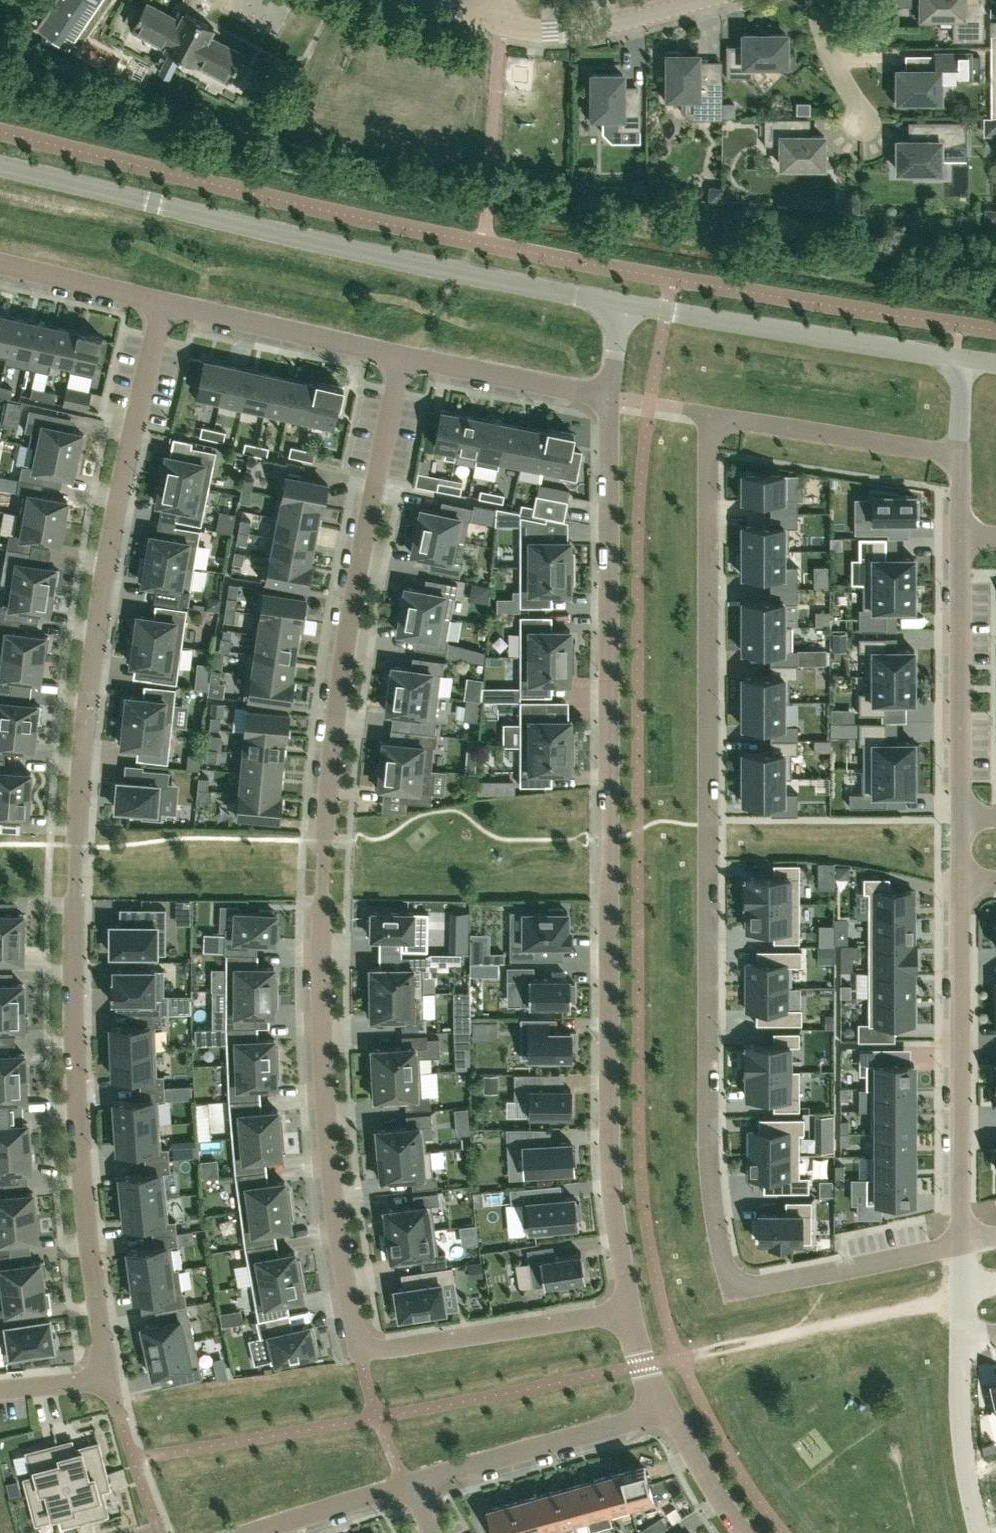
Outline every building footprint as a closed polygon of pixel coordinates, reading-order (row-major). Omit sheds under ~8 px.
[(39,20),(74,45),(107,0),(54,0),(39,20)] [(983,11),(979,2),(963,2),(963,0),(920,0),(920,2),(917,2),(917,19),(938,19),(938,16),(951,15),(951,40),(983,40),(983,11)] [(180,19),(146,1),(131,28),(165,46),(164,48),(193,64),(194,62),(228,80),(243,53),(209,35),(213,26),(184,11),(180,19)] [(785,51),(785,34),(743,34),(743,45),(725,45),(725,77),(752,77),(752,64),(767,64),(767,68),(789,68),(789,51),(785,51)] [(680,54),(680,51),(663,51),(663,71),(667,71),(667,79),(663,79),(663,100),(680,100),(680,97),(696,96),(696,110),(704,110),(704,119),(722,119),(722,116),(722,102),(722,80),(703,80),(700,77),(697,77),(697,54),(680,54)] [(893,103),(915,103),(915,100),(939,99),(939,83),(943,79),(967,79),(967,54),(920,54),(920,66),(917,69),(897,69),(897,86),(893,86),(893,103)] [(639,130),(639,91),(625,91),(622,88),(622,74),(591,74),(591,98),(588,98),(588,120),(605,120),(605,116),(616,116),(616,130),(639,130)] [(722,102),(722,116),(734,115),(734,102),(722,102)] [(826,169),(826,152),(823,152),(823,135),(803,135),(799,132),(799,118),(763,118),(763,144),(775,144),(780,148),(780,165),(805,165),(804,169),(826,169)] [(965,140),(965,122),(914,122),(914,137),(910,140),(897,140),(897,170),(921,170),(921,174),(943,174),(943,157),(939,157),(939,145),(944,145),(965,140)] [(582,176),(569,175),(568,188),(581,189),(582,176)] [(719,198),(720,199),(721,191),(721,188),(721,185),(707,184),(706,197),(708,198),(719,198)] [(844,195),(843,208),(857,210),(858,199),(858,196),(844,195)] [(982,221),(995,222),(995,207),(983,206),(982,221)] [(16,317),(0,314),(0,355),(8,357),(9,350),(16,317)] [(36,322),(16,317),(9,350),(29,354),(36,322)] [(50,359),(57,326),(36,322),(29,354),(50,359)] [(73,364),(80,331),(57,326),(50,359),(49,363),(72,368),(73,364)] [(73,364),(72,368),(71,370),(91,374),(92,368),(94,368),(98,350),(99,350),(102,336),(80,331),(73,364)] [(220,403),(229,364),(205,359),(197,398),(220,403)] [(229,364),(220,403),(242,408),(251,369),(229,364)] [(251,369),(242,408),(264,413),(273,374),(251,369)] [(286,418),(295,379),(273,374),(264,413),(286,418)] [(286,418),(309,423),(318,380),(317,384),(295,379),(286,418)] [(318,380),(309,423),(310,419),(333,424),(337,403),(340,404),(344,386),(318,380)] [(0,388),(0,395),(10,398),(12,387),(1,384),(0,388)] [(42,399),(44,389),(32,386),(30,396),(42,399)] [(86,409),(90,391),(67,386),(63,404),(86,409)] [(56,392),(44,389),(42,399),(54,401),(56,392)] [(21,414),(23,402),(9,399),(6,411),(21,414)] [(32,431),(29,444),(77,454),(78,447),(82,448),(85,434),(81,434),(82,432),(55,426),(58,414),(30,408),(25,430),(32,431)] [(456,454),(464,415),(442,410),(435,445),(446,448),(445,457),(455,459),(456,454)] [(464,415),(456,454),(476,458),(475,463),(476,463),(485,419),(464,415)] [(476,463),(497,467),(506,423),(485,419),(476,463)] [(527,427),(506,423),(497,467),(498,467),(499,463),(520,467),(527,427)] [(542,466),(549,428),(548,431),(527,427),(520,467),(521,462),(542,466)] [(212,438),(214,430),(202,428),(200,436),(212,438)] [(549,428),(542,466),(564,470),(568,450),(570,450),(574,433),(549,428)] [(224,441),(226,433),(214,430),(212,438),(224,441)] [(255,454),(257,446),(245,443),(243,451),(255,454)] [(23,464),(19,478),(43,483),(46,471),(72,476),(73,474),(76,475),(79,462),(75,461),(77,454),(29,444),(34,445),(30,465),(23,464)] [(167,454),(166,457),(162,456),(160,470),(164,471),(162,478),(209,487),(216,450),(191,445),(189,458),(167,454)] [(267,457),(269,449),(257,446),(255,454),(267,457)] [(301,458),(303,450),(291,447),(289,455),(301,458)] [(313,460),(315,452),(303,450),(301,458),(313,460)] [(281,474),(277,496),(321,505),(323,505),(328,483),(302,478),(302,475),(287,472),(286,475),(281,474)] [(742,473),(742,499),(770,499),(770,512),(798,512),(797,497),(789,497),(789,473),(742,473)] [(241,488),(252,490),(254,479),(243,476),(241,488)] [(19,513),(64,522),(68,499),(41,494),(43,483),(19,478),(18,491),(25,492),(21,513),(19,513)] [(201,524),(209,487),(162,478),(161,486),(157,485),(154,499),(158,500),(157,502),(179,507),(176,519),(201,524)] [(449,491),(450,483),(438,481),(437,489),(449,491)] [(460,494),(462,486),(450,483),(449,491),(460,494)] [(854,519),(854,532),(887,532),(887,520),(914,520),(914,515),(919,515),(919,499),(914,499),(914,494),(898,494),(898,492),(869,487),(869,519),(854,519)] [(252,490),(241,488),(239,500),(249,502),(252,490)] [(491,500),(493,492),(481,489),(479,497),(491,500)] [(503,502),(504,494),(493,492),(491,500),(503,502)] [(537,494),(533,514),(564,520),(568,500),(537,494)] [(277,496),(273,516),(317,525),(321,505),(281,496),(277,496)] [(414,530),(464,540),(468,519),(470,519),(473,507),(448,502),(446,511),(440,510),(419,506),(414,530)] [(532,514),(534,506),(522,503),(520,511),(532,514)] [(496,507),(495,525),(504,525),(505,508),(496,507)] [(742,524),(742,550),(785,550),(785,526),(798,526),(798,512),(770,512),(770,524),(742,524)] [(10,534),(7,547),(31,551),(33,539),(60,544),(64,522),(19,513),(15,535),(10,534)] [(575,566),(575,549),(570,549),(570,540),(546,540),(546,520),(520,515),(520,566),(575,566)] [(273,516),(269,535),(313,544),(317,525),(273,516)] [(238,529),(249,531),(251,520),(240,517),(238,529)] [(152,534),(151,537),(147,536),(145,550),(149,551),(147,558),(194,566),(200,529),(175,525),(173,537),(152,534)] [(249,531),(238,529),(236,541),(246,543),(249,531)] [(460,561),(464,540),(414,530),(409,555),(429,559),(436,560),(434,570),(459,575),(462,562),(460,561)] [(269,535),(265,555),(309,564),(313,544),(269,535)] [(859,537),(859,558),(865,558),(865,582),(865,583),(914,583),(914,557),(886,556),(886,536),(859,537)] [(29,563),(31,551),(7,547),(5,560),(2,579),(2,581),(6,582),(52,589),(53,582),(57,582),(60,569),(56,568),(56,567),(29,563)] [(242,563),(245,552),(234,550),(232,561),(242,563)] [(742,550),(742,576),(770,576),(770,588),(797,588),(797,565),(785,565),(785,550),(742,550)] [(312,564),(309,564),(265,555),(261,577),(307,586),(312,564)] [(188,603),(194,566),(147,558),(146,566),(142,565),(140,579),(144,580),(143,582),(165,586),(163,599),(188,603)] [(575,582),(575,566),(520,566),(520,606),(546,606),(546,591),(570,591),(570,582),(575,582)] [(404,584),(400,609),(449,617),(453,595),(455,596),(457,583),(433,579),(432,589),(424,588),(404,584)] [(488,585),(471,581),(468,597),(484,601),(488,585)] [(20,620),(22,608),(49,612),(49,610),(52,610),(54,597),(51,596),(52,589),(6,582),(3,604),(0,604),(0,617),(20,620)] [(859,607),(859,629),(886,629),(886,609),(914,609),(914,583),(865,583),(865,582),(863,582),(863,607),(859,607)] [(742,600),(742,625),(785,625),(785,601),(797,601),(797,588),(770,588),(770,600),(742,600)] [(256,612),(300,619),(302,620),(306,598),(259,591),(256,612)] [(207,595),(205,608),(219,610),(221,597),(207,595)] [(225,607),(235,609),(237,597),(226,596),(225,607)] [(138,614),(138,617),(134,616),(132,630),(136,631),(135,638),(182,645),(187,608),(162,604),(160,617),(138,614)] [(235,609),(225,607),(223,619),(234,621),(235,609)] [(449,617),(400,609),(395,633),(416,637),(425,638),(424,649),(446,652),(448,639),(446,639),(449,617)] [(830,625),(830,611),(815,611),(815,625),(830,625)] [(253,633),(257,634),(258,633),(297,640),(300,619),(256,612),(253,633)] [(546,629),(546,615),(520,615),(520,655),(575,655),(575,639),(570,639),(570,629),(546,629)] [(4,653),(42,658),(43,650),(47,651),(49,637),(45,636),(45,635),(18,632),(20,620),(0,617),(0,639),(5,640),(4,653)] [(742,625),(742,650),(770,650),(770,663),(797,663),(798,649),(791,649),(791,625),(785,625),(742,625)] [(845,632),(832,632),(832,650),(845,650),(845,632)] [(258,633),(257,634),(255,653),(294,659),(297,640),(258,633)] [(229,650),(231,638),(220,636),(219,648),(229,650)] [(859,636),(859,650),(865,650),(865,676),(872,676),(872,675),(914,675),(914,649),(886,649),(886,636),(859,636)] [(177,682),(182,645),(135,638),(134,646),(130,646),(128,660),(132,660),(131,663),(153,666),(151,679),(177,682)] [(471,660),(472,648),(460,644),(458,658),(471,660)] [(825,663),(825,649),(798,649),(797,663),(825,663)] [(248,652),(246,672),(291,679),(294,659),(255,653),(248,652)] [(11,689),(13,677),(40,680),(42,658),(4,653),(2,665),(0,665),(0,687),(11,689)] [(575,671),(575,655),(520,655),(520,695),(546,695),(546,681),(570,681),(570,671),(575,671)] [(390,663),(386,691),(437,698),(441,673),(442,673),(444,661),(419,657),(417,667),(411,666),(390,663)] [(221,670),(222,661),(213,660),(211,668),(221,670)] [(742,676),(742,701),(785,701),(789,701),(789,677),(797,677),(797,663),(770,663),(770,676),(742,676)] [(220,681),(221,670),(211,668),(210,680),(220,681)] [(294,679),(291,679),(246,672),(245,674),(247,674),(244,694),(290,701),(294,679)] [(196,687),(209,688),(210,676),(197,675),(196,687)] [(859,692),(859,714),(886,714),(886,701),(914,701),(914,675),(872,675),(872,676),(872,692),(859,692)] [(127,695),(127,698),(123,697),(121,711),(125,712),(125,719),(172,724),(176,687),(151,684),(149,697),(127,695)] [(481,700),(493,700),(493,686),(482,686),(481,700)] [(35,726),(36,716),(38,717),(40,705),(37,705),(37,703),(10,701),(11,689),(0,687),(0,723),(35,726)] [(465,698),(466,698),(480,700),(481,689),(466,687),(465,698)] [(415,717),(413,731),(434,733),(437,716),(434,716),(437,698),(386,691),(383,713),(393,714),(415,717)] [(480,700),(466,698),(465,708),(479,710),(480,700)] [(546,719),(546,700),(520,700),(520,745),(575,745),(575,729),(570,729),(570,719),(546,719)] [(742,701),(742,727),(771,727),(770,739),(797,739),(797,725),(785,724),(785,701),(742,701)] [(247,709),(245,731),(277,734),(287,735),(289,713),(277,712),(247,709)] [(211,716),(210,727),(220,728),(221,716),(211,716)] [(172,724),(125,719),(124,727),(120,727),(118,741),(122,741),(122,744),(144,746),(143,759),(168,762),(172,724)] [(859,721),(859,743),(863,743),(863,767),(914,767),(914,761),(919,761),(919,744),(914,744),(914,741),(886,741),(886,721),(859,721)] [(5,758),(6,746),(33,749),(35,726),(0,723),(0,758),(5,758)] [(245,731),(243,751),(283,755),(284,744),(285,735),(278,734),(245,731)] [(381,763),(431,768),(433,745),(436,746),(437,734),(434,733),(413,731),(412,743),(380,740),(379,754),(382,754),(381,763)] [(209,735),(208,747),(220,748),(221,736),(209,735)] [(742,751),(742,776),(791,777),(791,753),(797,753),(797,739),(770,739),(770,751),(742,751)] [(814,739),(814,750),(830,750),(830,739),(814,739)] [(546,785),(546,771),(570,771),(570,761),(575,761),(575,745),(520,745),(520,785),(546,785)] [(208,748),(207,759),(216,760),(217,749),(208,748)] [(243,751),(241,771),(277,775),(281,775),(283,755),(277,754),(243,751)] [(29,794),(31,772),(4,770),(5,758),(0,758),(0,792),(29,794)] [(476,763),(466,762),(465,772),(475,773),(476,763)] [(377,772),(375,786),(407,789),(406,801),(430,803),(431,791),(428,791),(431,768),(381,763),(380,772),(377,772)] [(849,792),(849,806),(886,806),(886,793),(914,793),(914,767),(863,767),(863,792),(849,792)] [(160,817),(163,785),(168,785),(169,770),(141,768),(140,781),(137,781),(118,780),(118,782),(115,782),(113,796),(117,796),(116,807),(144,810),(143,816),(160,817)] [(239,792),(277,795),(281,795),(282,795),(279,795),(281,775),(277,775),(241,771),(239,792)] [(198,788),(207,789),(208,777),(199,776),(198,788)] [(742,776),(742,802),(770,802),(770,814),(797,814),(797,792),(785,792),(785,777),(791,777),(742,776)] [(489,793),(489,781),(477,781),(477,793),(489,793)] [(207,789),(198,788),(197,800),(211,801),(212,789),(207,789)] [(1,815),(28,817),(29,794),(0,792),(0,824),(1,815)] [(239,792),(237,817),(253,818),(253,815),(277,817),(280,817),(281,795),(277,795),(239,792)] [(744,880),(744,903),(747,903),(747,902),(799,902),(799,863),(773,863),(773,876),(747,876),(747,880),(744,880)] [(848,866),(837,866),(837,877),(848,877),(848,866)] [(864,877),(864,891),(868,891),(868,917),(914,917),(914,890),(889,890),(889,877),(864,877)] [(743,909),(743,925),(746,925),(746,928),(773,929),(773,941),(799,941),(799,902),(747,902),(747,903),(747,909),(743,909)] [(523,932),(511,932),(511,958),(551,958),(551,943),(571,943),(571,928),(567,928),(567,912),(567,911),(563,911),(563,907),(548,907),(548,911),(523,911),(523,912),(523,932)] [(111,952),(165,953),(165,908),(141,908),(141,924),(111,924),(111,927),(107,927),(107,943),(111,943),(111,952)] [(225,927),(225,934),(205,933),(204,950),(225,951),(225,953),(226,953),(252,954),(253,940),(275,941),(275,938),(277,938),(278,938),(279,924),(277,924),(276,924),(276,912),(273,912),(273,909),(259,908),(259,912),(236,911),(236,912),(235,927),(225,927)] [(372,912),(372,919),(370,919),(369,936),(372,936),(402,936),(402,949),(426,949),(427,913),(372,912)] [(469,950),(469,912),(450,912),(450,949),(469,950)] [(23,936),(24,913),(0,913),(0,936),(23,936)] [(868,917),(868,943),(914,943),(914,942),(914,917),(868,917)] [(834,943),(834,924),(823,924),(823,945),(834,945),(834,943)] [(470,961),(484,961),(504,961),(504,951),(489,952),(489,933),(470,933),(470,961)] [(23,936),(0,936),(0,959),(23,960),(23,936)] [(868,943),(868,970),(914,970),(914,971),(916,971),(916,942),(914,942),(914,943),(868,943)] [(857,956),(857,943),(848,943),(841,943),(841,956),(853,956),(857,956)] [(823,948),(823,963),(832,963),(832,948),(823,948)] [(747,962),(747,986),(787,986),(787,965),(801,965),(801,949),(756,949),(756,962),(747,962)] [(252,954),(226,953),(226,990),(277,990),(277,975),(274,975),(274,967),(252,966),(252,954)] [(462,953),(448,953),(448,964),(462,964),(462,953)] [(371,985),(371,992),(423,992),(423,967),(426,967),(426,954),(401,955),(401,967),(371,967),(371,970),(367,970),(367,985),(371,985)] [(570,978),(533,978),(533,966),(507,966),(507,978),(508,1004),(521,1004),(541,1004),(541,1008),(557,1008),(557,1004),(571,1004),(570,999),(575,999),(575,982),(570,982),(570,978)] [(111,1000),(138,1000),(138,1014),(161,1013),(168,1013),(168,994),(164,994),(164,969),(114,968),(114,980),(111,980),(111,1000)] [(868,970),(868,997),(914,997),(914,971),(914,970),(868,970)] [(23,1006),(23,983),(0,983),(0,1006),(23,1006)] [(850,985),(841,985),(841,996),(850,996),(850,985)] [(747,986),(747,1010),(756,1010),(756,1023),(801,1023),(802,1008),(787,1008),(787,986),(747,986)] [(226,1026),(252,1026),(252,1013),(273,1013),(274,1005),(277,1005),(277,990),(226,990),(226,1012),(226,1026)] [(423,1016),(423,992),(371,992),(371,999),(367,999),(368,1014),(372,1014),(372,1017),(402,1017),(402,1029),(427,1029),(427,1016),(423,1016)] [(858,1023),(858,1040),(878,1040),(878,1024),(914,1024),(914,997),(868,997),(868,1022),(858,1023)] [(28,1029),(28,1015),(23,1015),(23,1006),(0,1006),(0,1029),(28,1029)] [(155,1039),(155,1026),(162,1025),(161,1013),(138,1014),(137,1014),(138,1025),(112,1026),(113,1051),(155,1050),(155,1039)] [(471,1030),(470,1017),(462,1017),(463,1030),(471,1030)] [(576,1047),(576,1030),(547,1031),(547,1017),(521,1017),(521,1056),(539,1056),(539,1062),(557,1062),(557,1056),(571,1056),(571,1047),(576,1047)] [(226,1026),(227,1063),(278,1061),(278,1046),(274,1046),(274,1038),(252,1039),(252,1026),(226,1026)] [(211,1027),(196,1027),(197,1042),(212,1042),(211,1027)] [(744,1048),(744,1071),(747,1071),(747,1070),(790,1070),(790,1069),(790,1045),(799,1045),(799,1031),(773,1031),(773,1044),(747,1044),(747,1048),(744,1048)] [(373,1066),(374,1073),(421,1071),(420,1056),(440,1055),(439,1036),(427,1037),(427,1033),(402,1034),(403,1047),(373,1048),(373,1051),(369,1051),(369,1066),(373,1066)] [(468,1034),(459,1034),(461,1065),(469,1065),(468,1034)] [(859,1047),(859,1073),(866,1073),(866,1088),(871,1088),(871,1086),(914,1086),(914,1063),(891,1063),(890,1047),(859,1047)] [(156,1075),(155,1050),(113,1051),(114,1076),(135,1075),(140,1075),(140,1087),(164,1086),(164,1075),(156,1075)] [(26,1075),(25,1053),(25,1052),(0,1053),(0,1076),(26,1075)] [(227,1063),(229,1100),(255,1099),(254,1086),(276,1085),(275,1076),(279,1076),(278,1061),(227,1063)] [(747,1071),(747,1096),(773,1096),(773,1109),(799,1109),(799,1069),(790,1069),(790,1070),(747,1070),(747,1071)] [(422,1095),(421,1071),(374,1073),(374,1080),(370,1080),(371,1095),(375,1095),(375,1098),(405,1096),(405,1097),(406,1108),(431,1107),(430,1095),(422,1095)] [(483,1073),(483,1090),(496,1090),(496,1073),(483,1073)] [(514,1098),(526,1098),(526,1114),(571,1114),(571,1108),(571,1092),(571,1088),(544,1088),(544,1073),(514,1073),(514,1098)] [(26,1099),(26,1087),(26,1075),(0,1076),(0,1100),(26,1099)] [(178,1098),(192,1097),(191,1085),(177,1085),(178,1098)] [(165,1098),(164,1086),(140,1087),(141,1099),(115,1101),(117,1126),(160,1123),(158,1099),(165,1098)] [(871,1088),(871,1109),(914,1109),(914,1086),(871,1086),(871,1088)] [(232,1137),(283,1132),(282,1117),(278,1118),(277,1109),(256,1111),(255,1099),(229,1100),(232,1137)] [(195,1102),(197,1121),(210,1120),(208,1101),(195,1102)] [(468,1107),(455,1108),(457,1121),(469,1120),(468,1107)] [(871,1109),(871,1133),(876,1133),(876,1132),(914,1132),(914,1109),(871,1109)] [(379,1147),(379,1154),(431,1149),(431,1148),(426,1149),(424,1125),(432,1124),(431,1112),(406,1114),(407,1126),(377,1129),(377,1132),(373,1132),(375,1147),(379,1147)] [(831,1131),(831,1114),(820,1114),(820,1131),(831,1131)] [(749,1130),(749,1154),(799,1154),(799,1133),(804,1132),(804,1117),(758,1117),(758,1130),(749,1130)] [(848,1132),(848,1120),(840,1120),(840,1132),(848,1132)] [(29,1145),(28,1122),(0,1124),(0,1147),(29,1145)] [(161,1148),(160,1132),(160,1123),(117,1126),(118,1150),(144,1149),(145,1161),(169,1159),(168,1147),(161,1148)] [(480,1127),(481,1148),(496,1148),(495,1126),(480,1127)] [(535,1143),(534,1128),(507,1128),(508,1147),(509,1147),(521,1146),(523,1176),(555,1174),(555,1170),(573,1169),(572,1164),(576,1163),(575,1147),(571,1147),(571,1141),(535,1143)] [(283,1132),(232,1137),(235,1173),(261,1171),(260,1158),(282,1156),(281,1147),(284,1147),(283,1132)] [(848,1144),(848,1132),(840,1132),(840,1144),(848,1144)] [(876,1154),(876,1155),(914,1155),(914,1132),(876,1132),(876,1133),(876,1154)] [(198,1141),(185,1142),(187,1157),(199,1156),(198,1141)] [(0,1147),(0,1182),(4,1182),(3,1170),(31,1168),(29,1145),(0,1147)] [(433,1174),(431,1149),(379,1154),(380,1161),(376,1161),(377,1176),(381,1176),(382,1179),(412,1176),(413,1188),(437,1186),(436,1173),(433,1174)] [(749,1154),(749,1178),(763,1178),(763,1191),(809,1191),(809,1175),(799,1176),(799,1154),(749,1154)] [(871,1178),(871,1179),(914,1178),(914,1155),(876,1155),(876,1154),(871,1154),(871,1178)] [(170,1171),(169,1159),(145,1161),(146,1169),(146,1173),(121,1175),(123,1200),(166,1196),(163,1172),(170,1171)] [(843,1165),(835,1165),(835,1176),(843,1176),(843,1165)] [(263,1183),(261,1171),(235,1173),(240,1210),(291,1203),(289,1188),(286,1189),(284,1180),(277,1181),(263,1183)] [(858,1202),(858,1216),(880,1216),(880,1202),(914,1202),(914,1178),(871,1179),(871,1178),(866,1178),(866,1202),(858,1202)] [(832,1193),(832,1180),(820,1180),(820,1193),(832,1193)] [(35,1214),(33,1191),(5,1194),(4,1182),(0,1182),(0,1218),(35,1214)] [(539,1199),(538,1185),(509,1188),(511,1203),(522,1202),(524,1229),(534,1228),(535,1234),(552,1232),(552,1227),(576,1224),(575,1218),(581,1218),(579,1202),(574,1202),(573,1196),(539,1199)] [(387,1227),(388,1234),(434,1228),(431,1204),(439,1203),(438,1190),(413,1194),(415,1206),(385,1209),(385,1212),(381,1213),(383,1227),(387,1227)] [(168,1220),(166,1196),(123,1200),(126,1225),(152,1222),(153,1234),(177,1232),(175,1220),(168,1220)] [(755,1219),(755,1235),(758,1235),(758,1241),(769,1241),(769,1244),(791,1244),(792,1241),(811,1241),(811,1200),(785,1200),(785,1213),(759,1213),(758,1219),(755,1219)] [(245,1246),(271,1242),(269,1230),(277,1229),(291,1227),(289,1218),(293,1218),(291,1203),(240,1210),(245,1246)] [(0,1218),(0,1253),(10,1252),(9,1240),(38,1237),(35,1214),(0,1218)] [(449,1228),(455,1253),(486,1245),(480,1220),(449,1228)] [(438,1253),(434,1228),(388,1234),(389,1241),(385,1242),(387,1256),(391,1256),(391,1259),(421,1255),(422,1267),(447,1264),(446,1252),(438,1253)] [(109,1249),(133,1245),(130,1230),(107,1234),(109,1249)] [(174,1268),(171,1245),(178,1243),(177,1232),(153,1234),(154,1246),(129,1250),(132,1274),(175,1268),(174,1268)] [(273,1255),(271,1242),(245,1246),(252,1282),(302,1273),(299,1259),(296,1259),(294,1251),(277,1254),(273,1255)] [(554,1256),(552,1244),(527,1248),(529,1261),(530,1260),(534,1286),(544,1284),(544,1285),(545,1285),(545,1284),(556,1282),(557,1287),(573,1284),(572,1280),(584,1278),(584,1279),(585,1278),(581,1251),(580,1251),(580,1252),(554,1256)] [(43,1283),(42,1275),(46,1274),(44,1261),(40,1261),(40,1260),(12,1264),(10,1252),(0,1253),(0,1289),(43,1283)] [(481,1263),(469,1265),(471,1278),(483,1276),(481,1263)] [(442,1283),(455,1281),(452,1266),(419,1271),(421,1284),(395,1288),(395,1291),(391,1291),(394,1306),(397,1305),(399,1317),(407,1316),(407,1319),(424,1317),(424,1313),(445,1310),(442,1283)] [(179,1267),(174,1268),(175,1268),(132,1274),(135,1299),(161,1295),(163,1308),(186,1303),(185,1291),(182,1291),(179,1267)] [(252,1282),(258,1319),(283,1314),(284,1314),(281,1301),(303,1297),(301,1288),(305,1288),(302,1273),(252,1282)] [(43,1283),(0,1289),(0,1324),(20,1322),(18,1309),(46,1306),(46,1305),(50,1304),(48,1291),(44,1291),(43,1283)] [(148,1350),(194,1339),(186,1303),(163,1308),(161,1308),(164,1321),(143,1325),(143,1328),(140,1329),(143,1342),(146,1342),(148,1350)] [(283,1314),(258,1319),(256,1319),(260,1336),(265,1335),(271,1362),(277,1360),(298,1355),(299,1359),(313,1356),(312,1352),(315,1351),(313,1341),(316,1340),(313,1326),(309,1327),(309,1324),(286,1330),(283,1314)] [(55,1335),(51,1336),(49,1318),(20,1322),(0,1324),(0,1335),(1,1335),(3,1357),(22,1355),(21,1352),(40,1349),(41,1353),(57,1351),(55,1335)] [(202,1376),(194,1339),(148,1350),(150,1357),(146,1358),(149,1372),(153,1371),(153,1374),(174,1369),(177,1382),(202,1376)] [(215,1369),(218,1379),(229,1377),(226,1366),(215,1369)] [(106,1472),(98,1442),(80,1447),(81,1450),(74,1452),(71,1440),(57,1444),(67,1483),(106,1472)] [(982,1445),(984,1452),(995,1449),(994,1442),(982,1445)] [(67,1483),(57,1444),(27,1452),(31,1469),(34,1469),(36,1475),(25,1478),(28,1493),(67,1483)] [(621,1471),(631,1508),(654,1502),(644,1465),(621,1471)] [(621,1471),(599,1478),(609,1514),(631,1508),(621,1471)] [(108,1514),(103,1496),(100,1497),(98,1490),(110,1487),(106,1472),(67,1483),(77,1522),(108,1514)] [(10,1494),(21,1491),(17,1478),(6,1481),(10,1494)] [(599,1478),(577,1484),(587,1520),(589,1530),(612,1524),(609,1514),(599,1478)] [(77,1522),(67,1483),(28,1493),(36,1523),(54,1519),(53,1516),(60,1514),(63,1525),(77,1522)] [(565,1526),(587,1520),(577,1484),(555,1490),(565,1526)] [(533,1496),(543,1532),(565,1526),(555,1490),(533,1496)] [(511,1502),(520,1532),(540,1532),(543,1532),(533,1496),(511,1502)] [(511,1502),(488,1508),(495,1532),(520,1532),(511,1502)] [(641,1529),(644,1532),(658,1532),(668,1526),(661,1516),(641,1529)]
